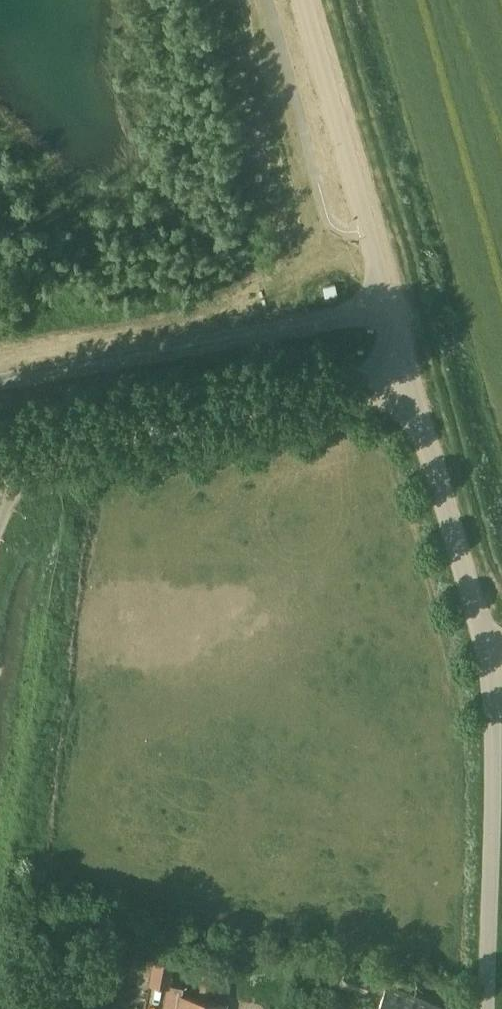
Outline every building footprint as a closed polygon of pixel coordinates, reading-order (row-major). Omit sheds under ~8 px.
[(208,973),(202,972),(198,998),(182,996),(183,987),(170,984),(174,961),(153,957),(148,983),(166,987),(162,1008),(202,1008),(208,973)] [(363,994),(370,973),(347,965),(344,972),(339,985),(363,994)] [(202,1008),(223,1008),(224,1003),(208,1000),(213,974),(208,973),(202,1008)] [(429,1001),(390,984),(379,1008),(447,1008),(429,1001)] [(347,1002),(323,994),(318,1008),(345,1008),(347,1002)]
